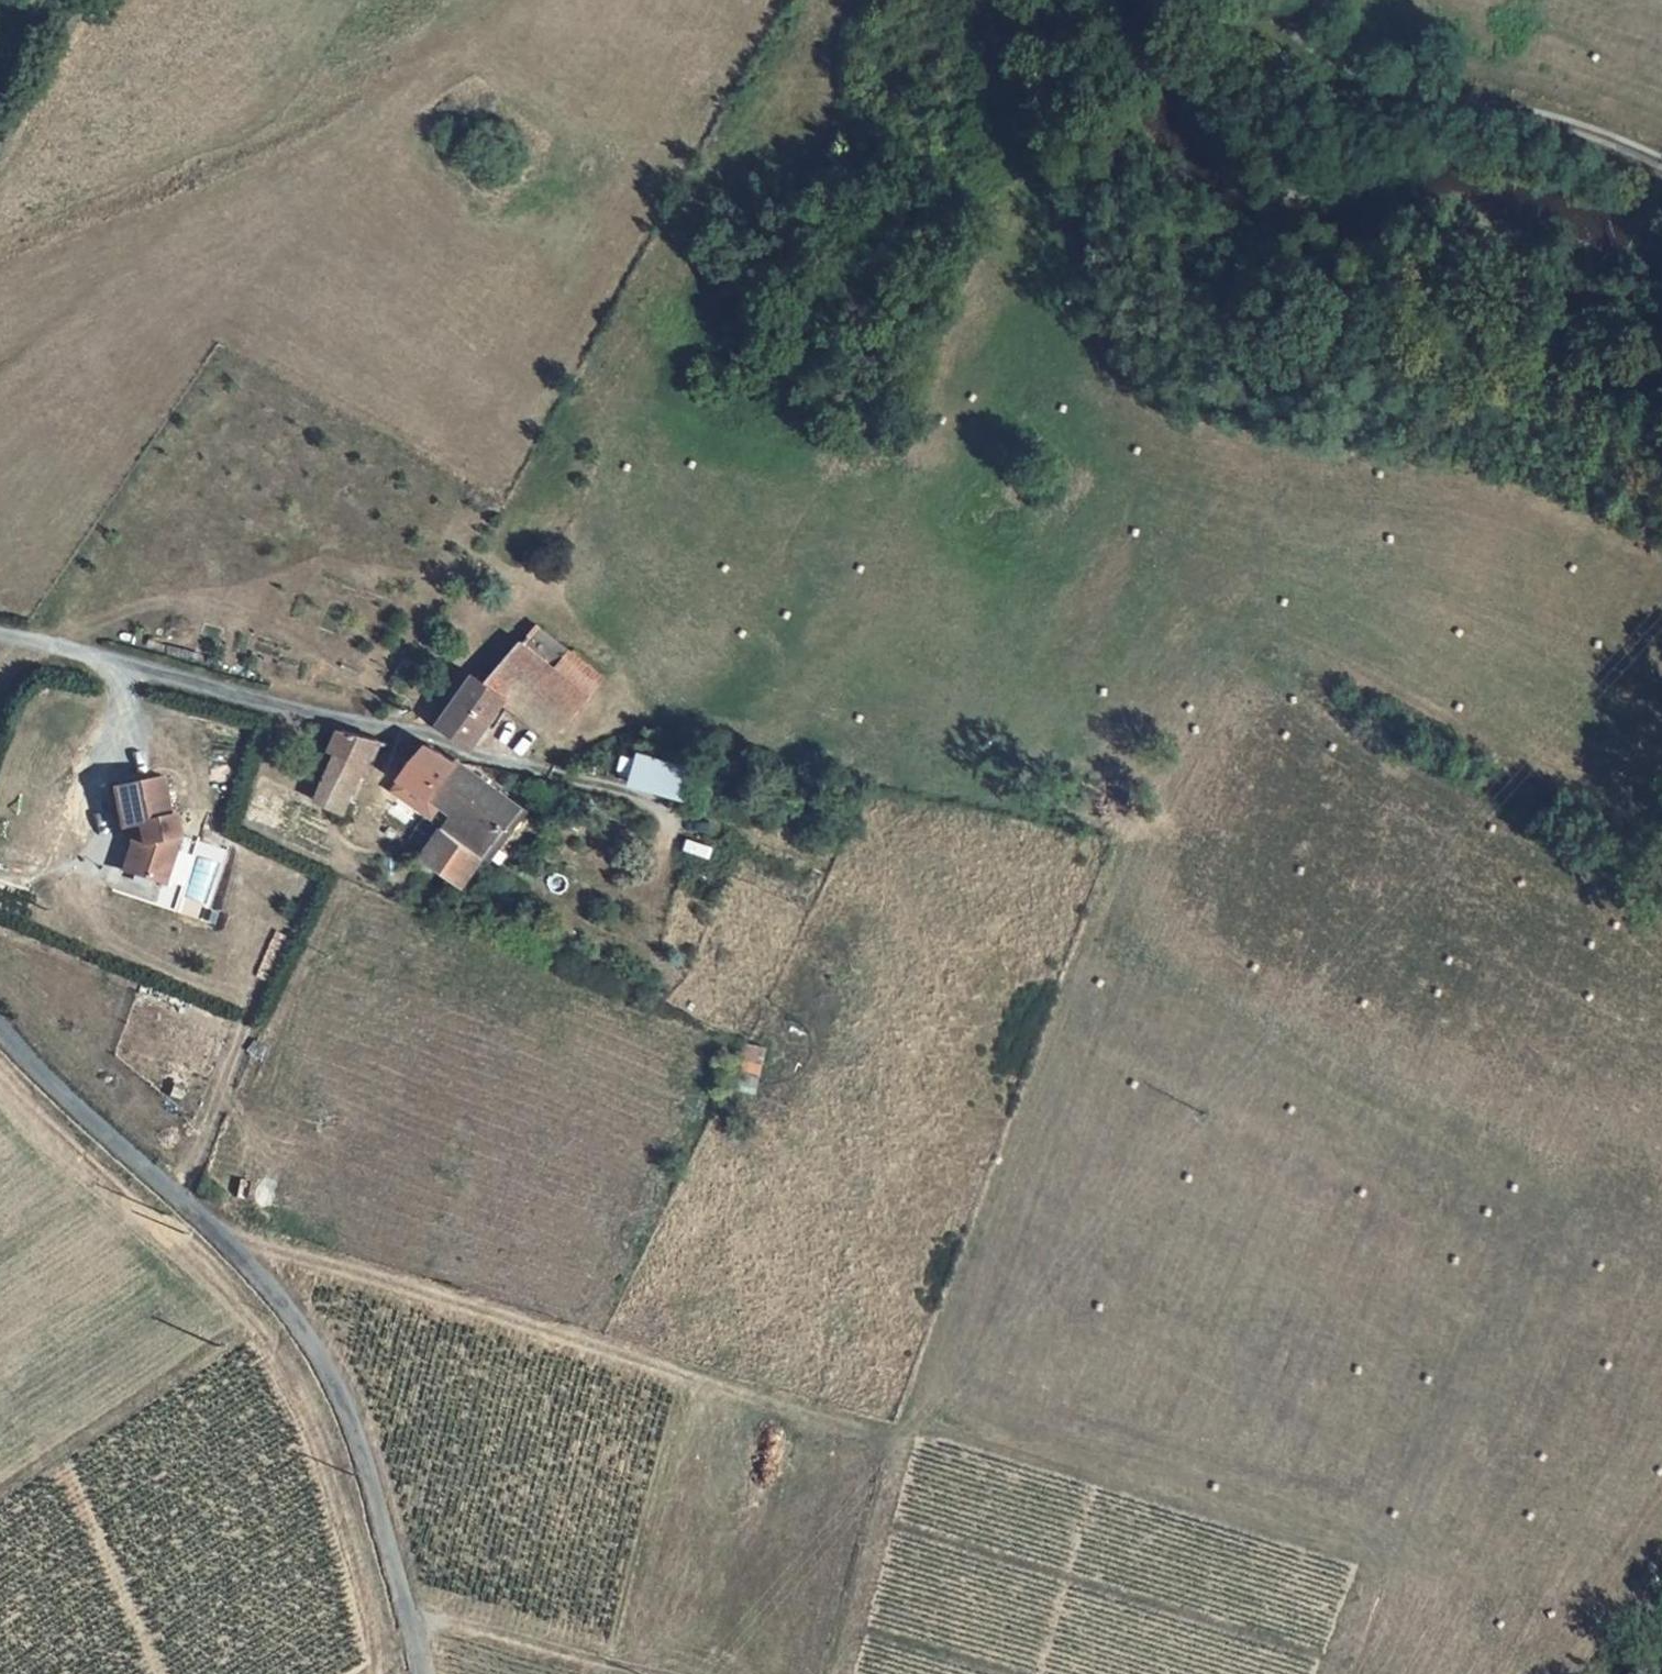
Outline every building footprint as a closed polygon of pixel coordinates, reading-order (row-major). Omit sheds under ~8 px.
[(636,706),(571,661),(553,681),(618,726),(636,706)] [(618,726),(553,681),(537,698),(528,690),(486,735),(468,754),(497,767),(532,732),(580,767),(618,726)] [(371,848),(401,764),(356,752),(350,772),(361,776),(340,835),(371,848)] [(681,802),(690,767),(633,752),(623,787),(681,802)] [(424,809),(451,827),(477,786),(452,770),(446,776),(424,809)] [(548,834),(477,786),(451,827),(479,846),(448,898),(492,923),(548,834)] [(176,802),(129,812),(138,852),(155,848),(159,868),(150,897),(182,908),(197,860),(192,838),(185,840),(176,802)] [(727,1087),(751,1095),(766,1051),(743,1043),(727,1087)]
